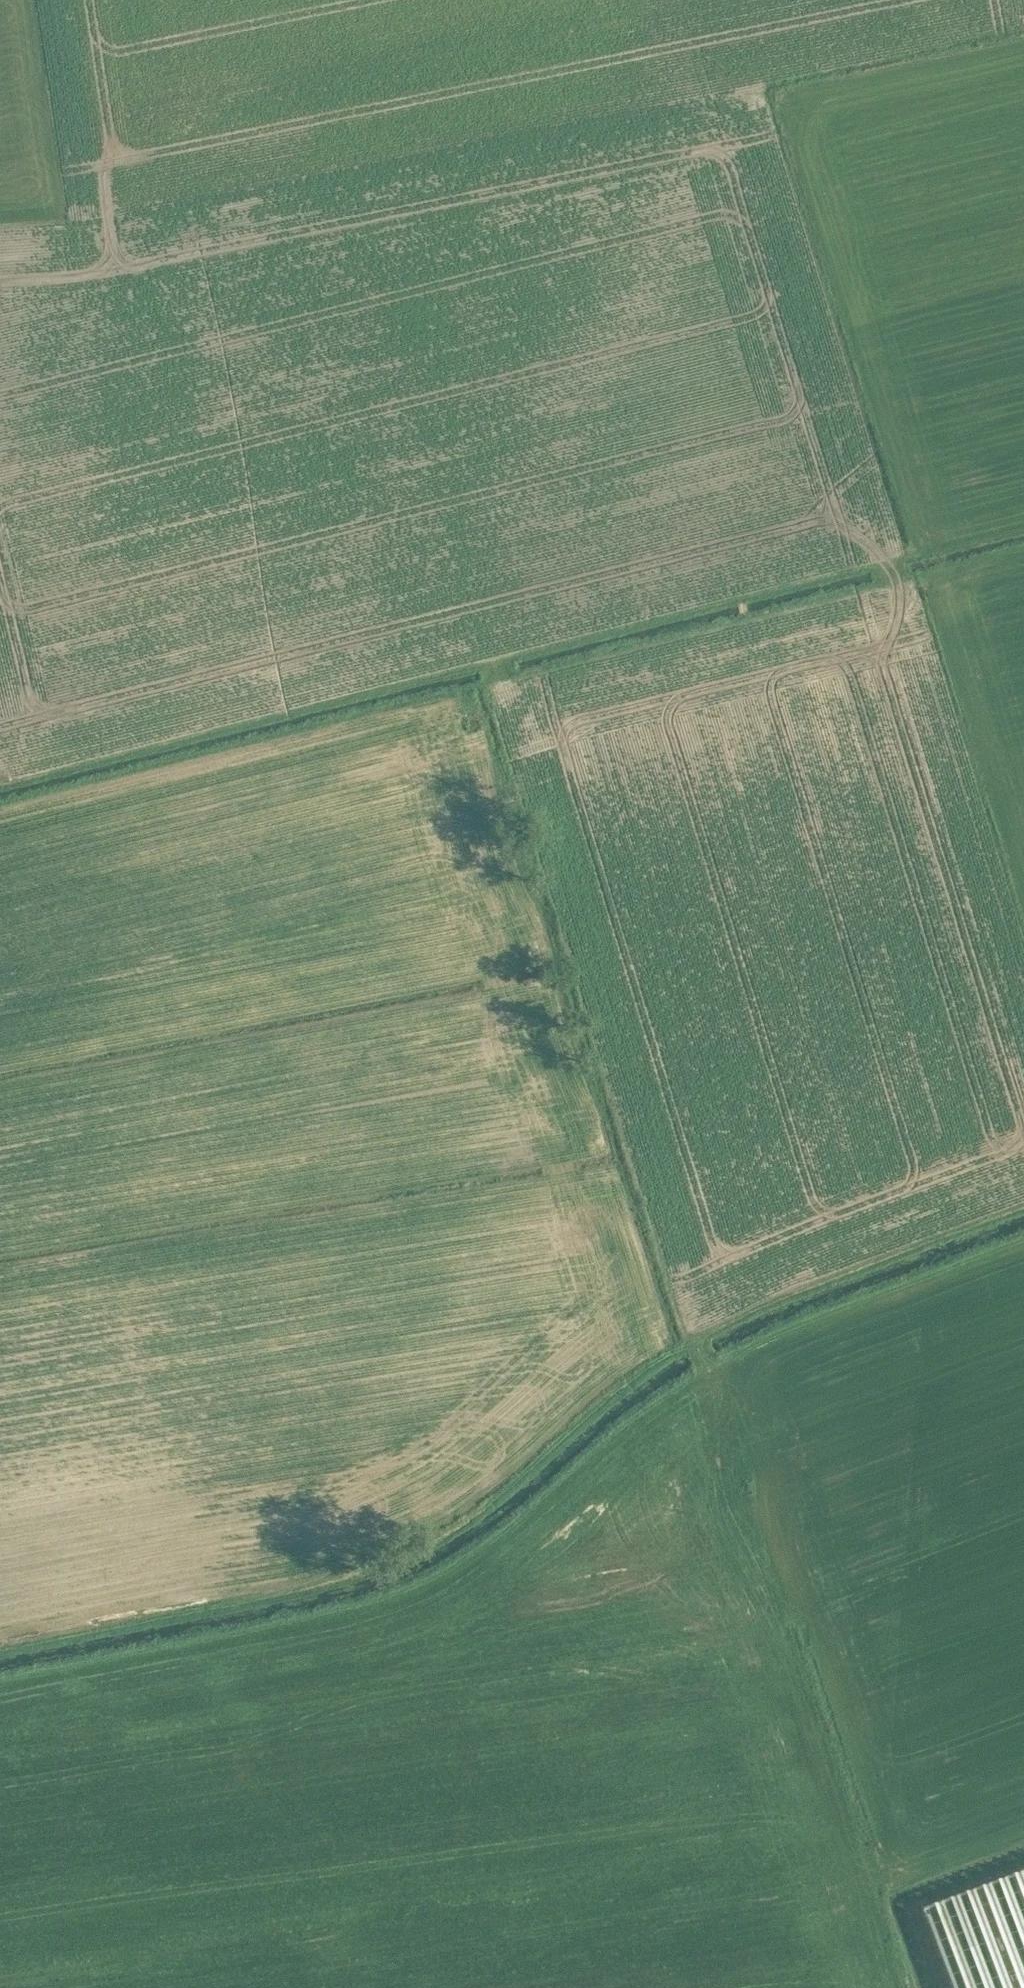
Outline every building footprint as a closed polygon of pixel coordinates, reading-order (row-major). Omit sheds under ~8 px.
[(926,1908),(955,1987),(1023,1987),(1023,1871),(926,1908)]
